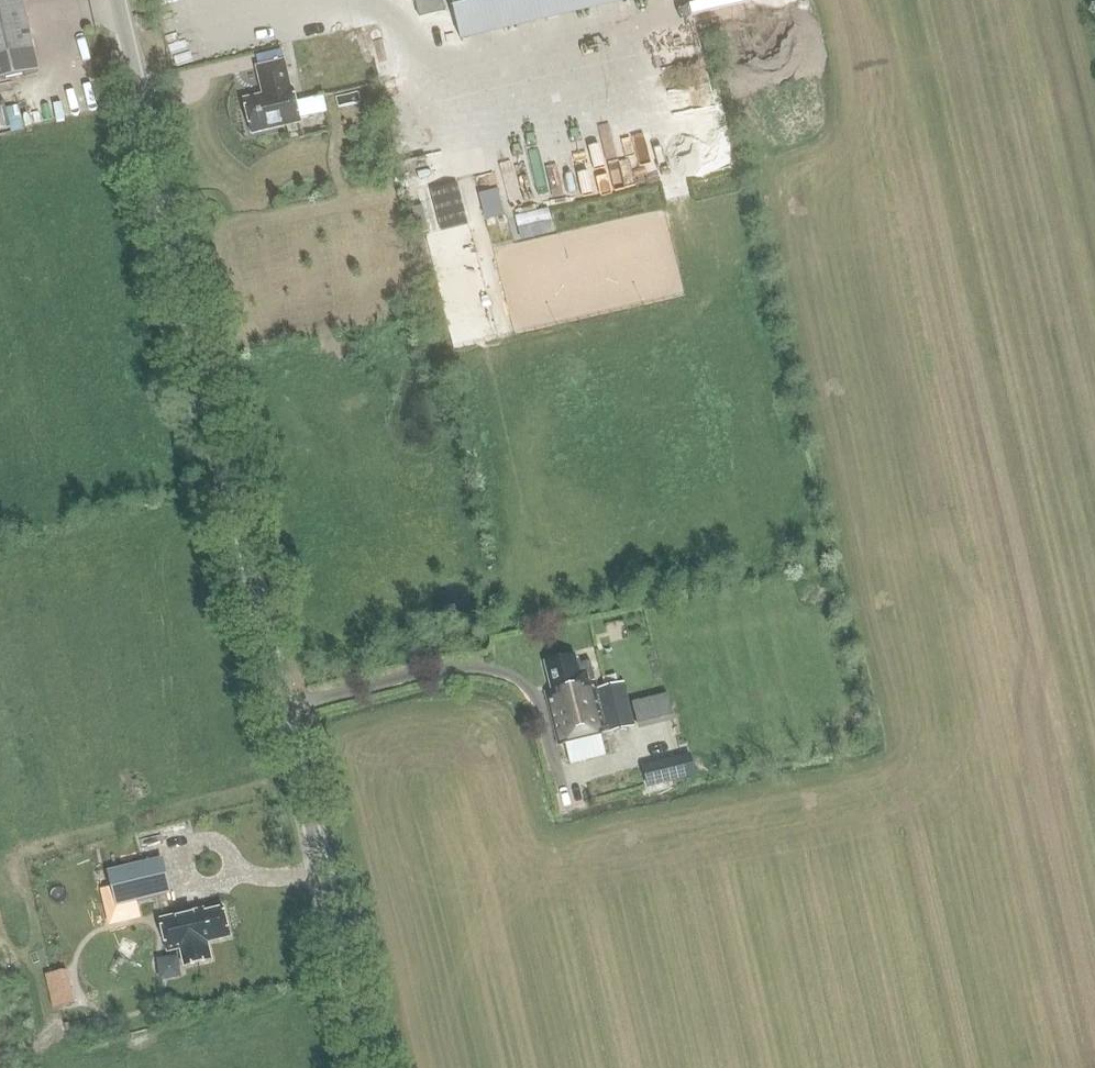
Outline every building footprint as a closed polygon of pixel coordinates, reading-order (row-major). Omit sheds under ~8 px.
[(38,70),(22,0),(0,0),(0,79),(38,70)] [(456,34),(650,0),(449,0),(456,34)] [(290,87),(284,59),(256,65),(262,93),(243,98),(251,132),(300,121),(292,86),(290,87)] [(0,100),(0,127),(11,124),(5,99),(0,100)] [(433,189),(445,228),(471,220),(459,181),(433,189)] [(481,192),(488,216),(506,211),(499,187),(481,192)] [(557,746),(632,727),(621,681),(594,688),(587,660),(574,663),(573,657),(546,664),(552,690),(543,692),(557,746)] [(161,859),(105,873),(113,906),(169,892),(161,859)] [(206,944),(229,939),(221,907),(202,911),(201,908),(153,919),(161,954),(176,951),(180,969),(210,962),(206,944)]
